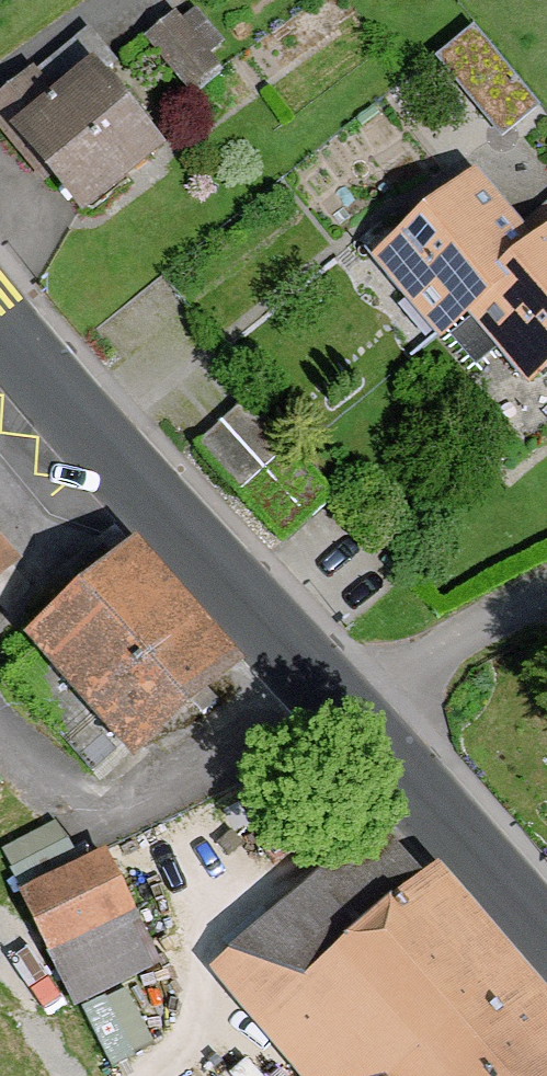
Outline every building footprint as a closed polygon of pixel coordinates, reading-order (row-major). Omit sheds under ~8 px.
[(486,17),(447,43),(502,127),(541,101),(486,17)] [(222,84),(169,27),(133,61),(187,117),(222,84)] [(94,73),(6,138),(77,233),(165,168),(94,73)] [(378,267),(452,359),(478,338),(528,401),(546,386),(546,234),(523,252),(475,191),(378,267)] [(232,402),(200,432),(244,479),(276,449),(232,402)] [(20,567),(0,544),(0,584),(20,567)] [(249,682),(144,564),(42,655),(147,773),(249,682)] [(207,987),(285,1075),(546,1075),(546,1010),(435,884),(425,893),(377,838),(207,987)] [(161,983),(111,867),(18,908),(67,1023),(161,983)]
